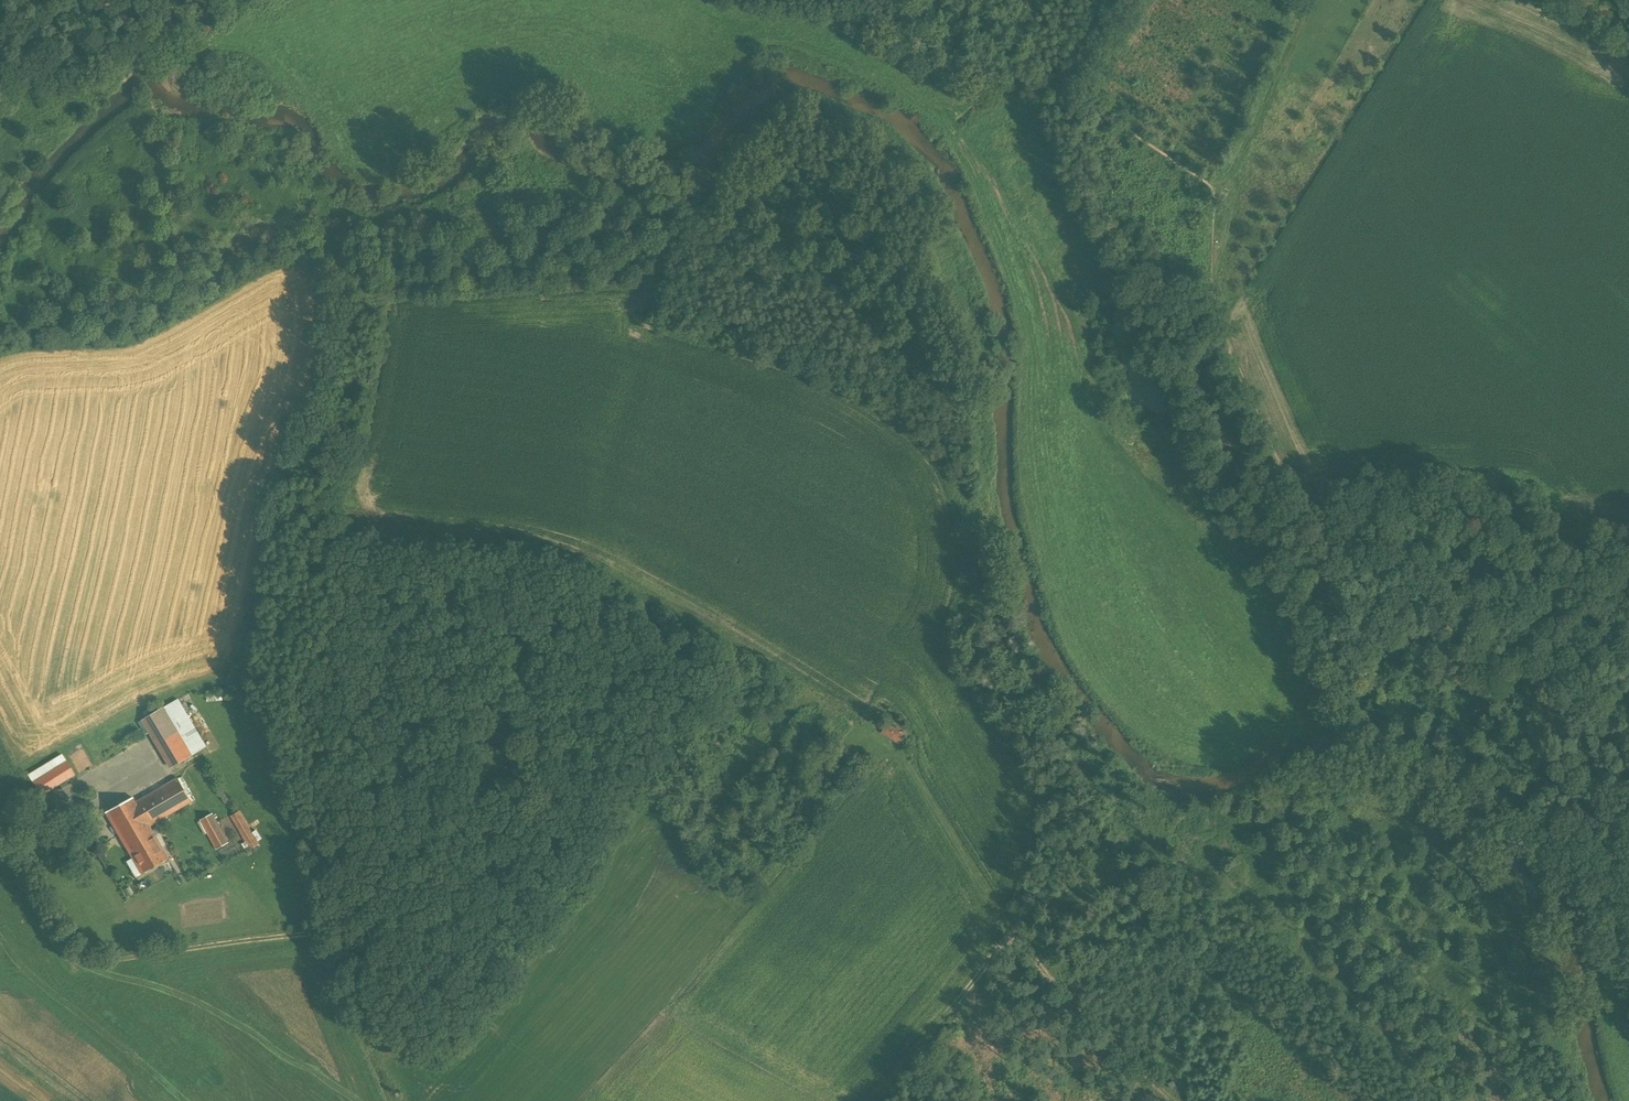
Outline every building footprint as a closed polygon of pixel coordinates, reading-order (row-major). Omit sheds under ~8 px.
[(198,751),(170,703),(144,719),(172,766),(198,751)] [(905,735),(887,723),(881,732),(900,743),(905,735)] [(66,761),(32,782),(39,794),(74,773),(66,761)] [(133,797),(107,811),(127,845),(152,830),(149,826),(191,801),(177,778),(136,802),(133,797)] [(258,844),(238,811),(231,815),(251,848),(258,844)] [(228,842),(212,813),(200,820),(216,849),(228,842)] [(152,830),(127,845),(143,872),(168,858),(152,830)] [(1172,1080),(1167,1083),(1169,1088),(1175,1085),(1172,1080)]
